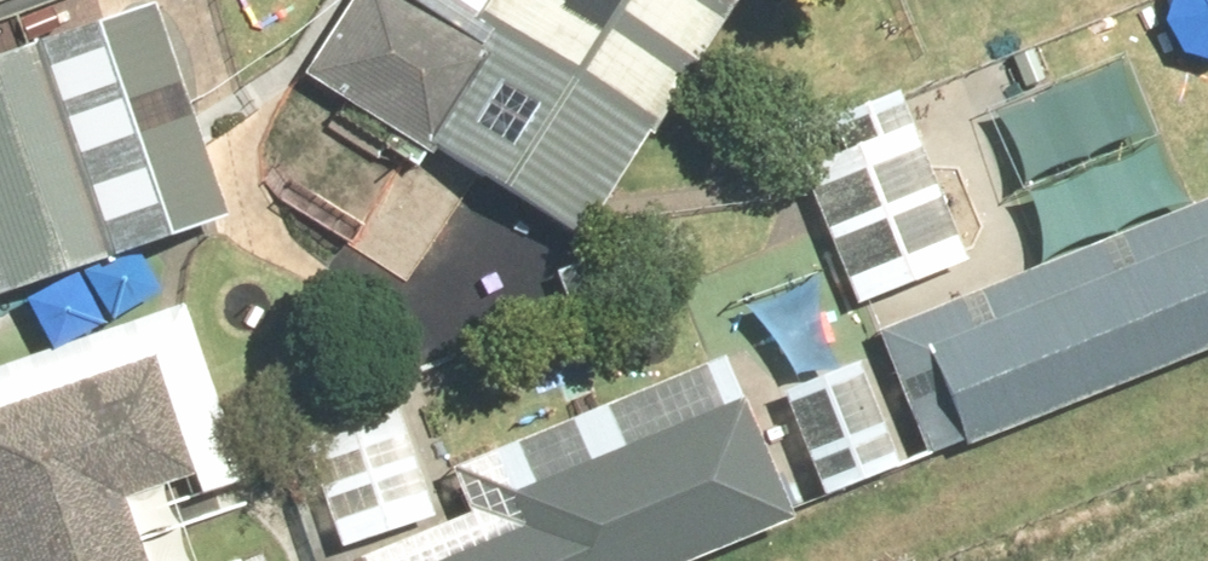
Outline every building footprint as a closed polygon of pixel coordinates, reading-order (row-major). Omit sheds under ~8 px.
[(304,81),(584,237),(717,0),(349,0),(304,81)] [(0,57),(0,304),(221,228),(145,8),(0,57)] [(1016,101),(1040,167),(1147,128),(1123,62),(1016,101)] [(915,124),(790,179),(846,307),(971,254),(915,124)] [(477,212),(410,167),(361,238),(428,282),(477,212)] [(875,332),(927,466),(1207,356),(1207,199),(875,332)] [(115,505),(232,462),(173,304),(0,366),(0,560),(135,560),(115,505)] [(790,527),(726,360),(447,465),(420,395),(288,444),(332,559),(328,560),(703,560),(790,527)] [(860,368),(771,405),(815,506),(902,469),(860,368)]
